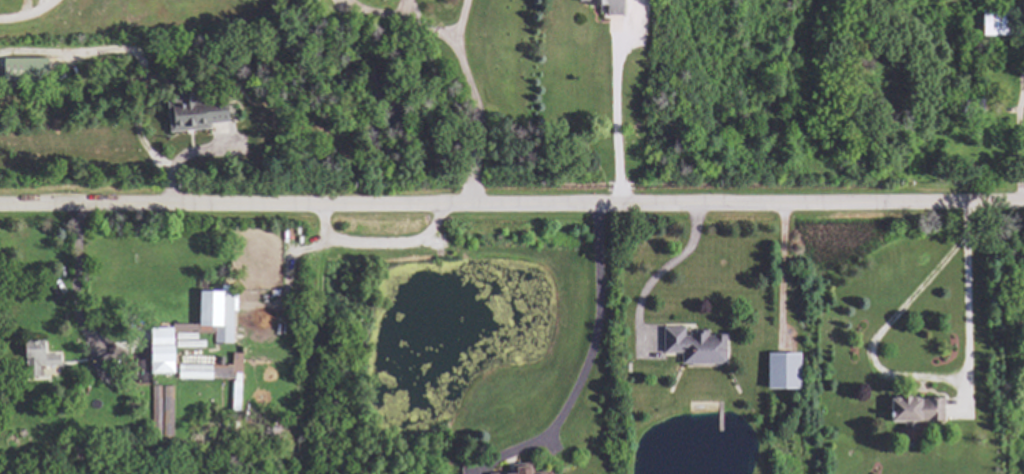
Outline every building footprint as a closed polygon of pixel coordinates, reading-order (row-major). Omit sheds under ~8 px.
[(601,5),(601,16),(622,16),(622,0),(573,0),(573,6),(601,5)] [(977,37),(998,36),(997,15),(976,16),(977,37)] [(0,58),(0,82),(46,83),(47,59),(0,58)] [(206,130),(206,124),(227,123),(225,97),(176,100),(176,105),(162,106),(163,133),(206,130)] [(172,373),(171,327),(143,328),(144,374),(172,373)] [(679,328),(660,328),(659,354),(678,354),(677,365),(720,366),(720,337),(703,336),(703,335),(679,334),(679,328)] [(22,377),(41,376),(41,365),(55,365),(54,354),(43,354),(43,340),(15,341),(16,358),(22,358),(22,377)] [(230,373),(240,372),(240,353),(229,353),(230,373)] [(761,355),(760,390),(795,391),(796,355),(761,355)] [(882,400),(883,424),(941,422),(941,398),(882,400)] [(484,473),(547,473),(546,471),(527,473),(526,464),(505,466),(506,472),(484,473)]
